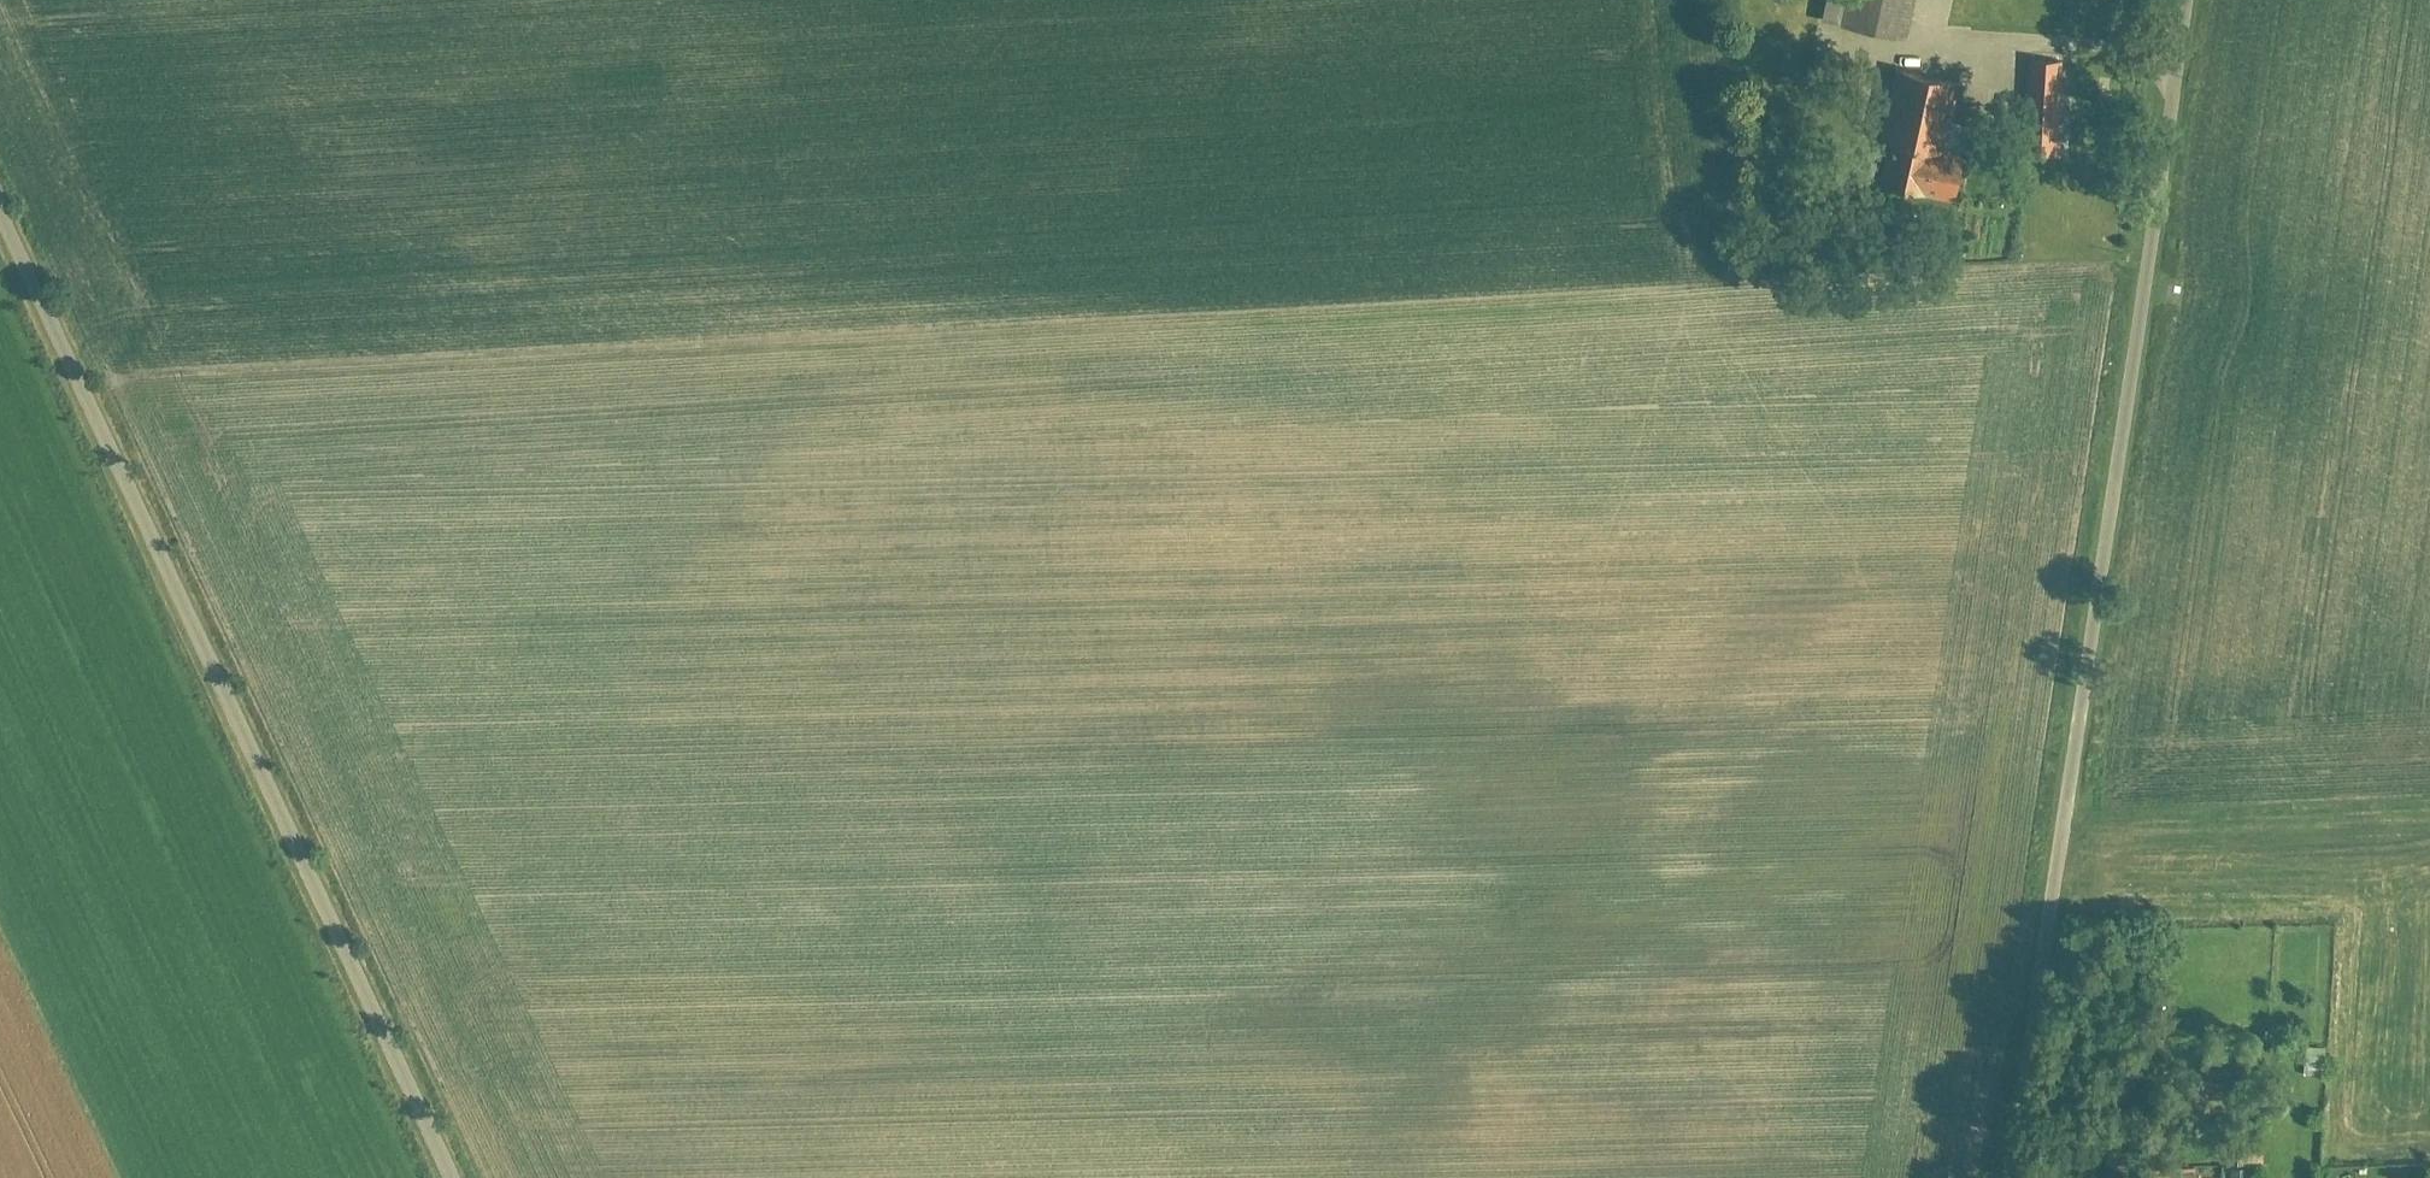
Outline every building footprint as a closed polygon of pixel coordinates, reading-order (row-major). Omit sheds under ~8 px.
[(1827,20),(1912,38),(1920,0),(1832,0),(1827,20)] [(2030,62),(2024,155),(2065,158),(2070,64),(2030,62)] [(1961,88),(1903,75),(1878,186),(1964,205),(1972,169),(1944,162),(1961,88)] [(2301,1046),(2302,1080),(2325,1080),(2325,1045),(2301,1046)]
